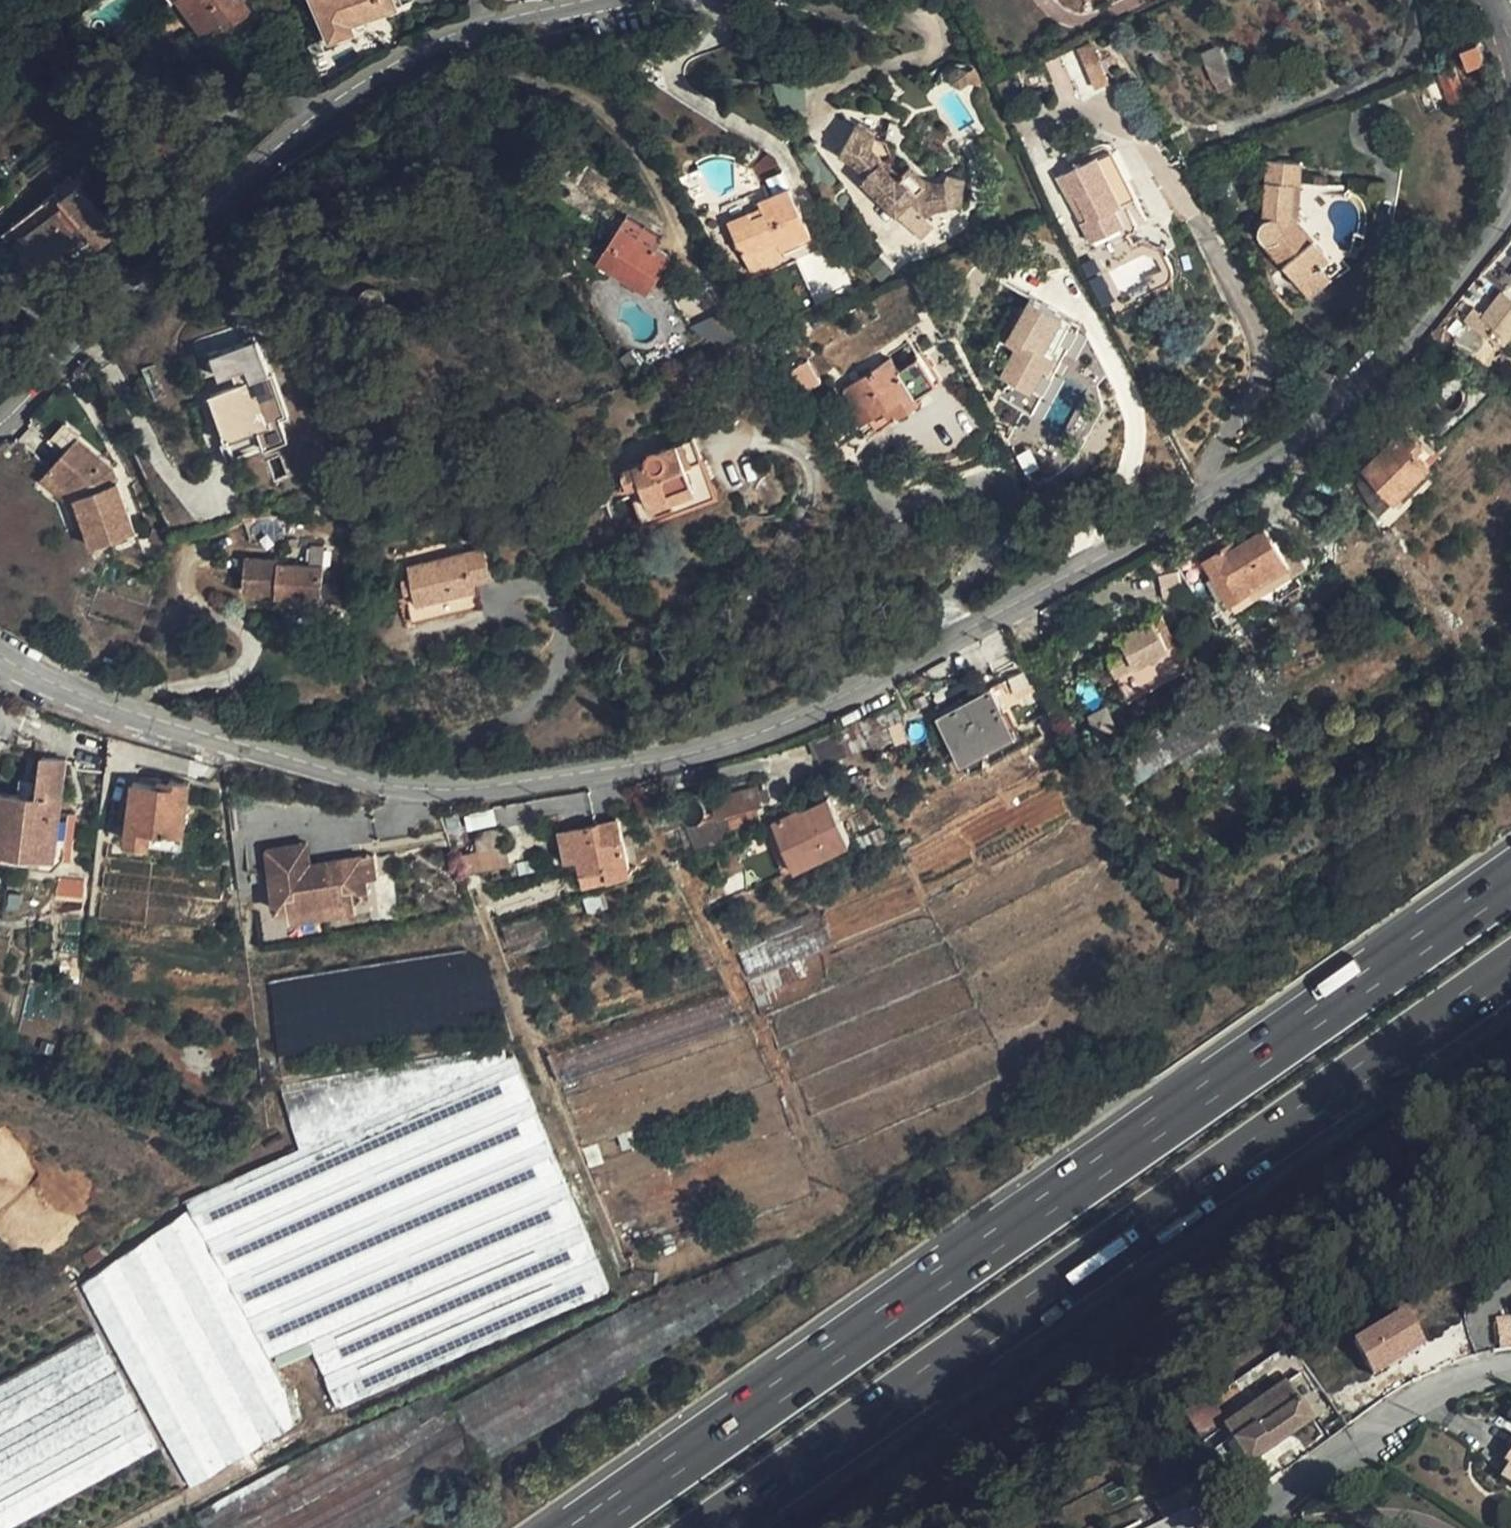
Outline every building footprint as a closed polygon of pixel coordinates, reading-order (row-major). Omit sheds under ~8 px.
[(241,0),(173,0),(179,10),(184,7),(202,35),(223,22),(227,28),(249,14),(241,0)] [(390,0),(317,0),(331,39),(354,31),(351,22),(392,7),(390,0)] [(1485,59),(1478,39),(1461,46),(1468,66),(1485,59)] [(1092,40),(1078,46),(1096,89),(1111,82),(1092,40)] [(1218,46),(1200,53),(1213,82),(1230,76),(1218,46)] [(1438,71),(1451,104),(1466,98),(1454,65),(1438,71)] [(969,80),(969,71),(960,66),(952,72),(953,81),(962,85),(969,80)] [(1227,77),(1213,82),(1218,94),(1232,88),(1227,77)] [(1017,95),(1010,78),(999,82),(1006,99),(1017,95)] [(932,178),(930,178),(928,177),(927,177),(926,176),(912,162),(899,176),(882,159),(892,150),(888,140),(874,137),(876,133),(858,123),(840,153),(856,162),(868,174),(862,179),(899,216),(900,215),(922,237),(935,224),(926,215),(928,213),(929,213),(931,212),(932,211),(934,210),(936,209),(938,209),(940,209),(942,208),(944,208),(946,208),(948,208),(949,208),(945,179),(943,179),(941,179),(939,179),(938,179),(936,179),(934,179),(932,178)] [(1098,157),(1059,176),(1091,240),(1103,234),(1110,246),(1136,232),(1137,226),(1129,209),(1139,204),(1109,147),(1106,145),(1103,145),(1095,149),(1098,157)] [(1302,160),(1268,158),(1263,220),(1260,224),(1258,228),(1258,232),(1260,236),(1263,239),(1267,241),(1263,243),(1309,295),(1330,277),(1320,264),(1330,255),(1295,217),(1292,220),(1295,182),(1300,183),(1302,160)] [(15,171),(6,160),(0,164),(0,183),(15,171)] [(964,207),(967,177),(948,172),(945,179),(949,208),(964,207)] [(59,248),(84,228),(97,243),(114,229),(71,174),(1,230),(11,243),(21,235),(41,261),(54,277),(71,263),(59,248)] [(1314,174),(1313,182),(1328,183),(1329,175),(1314,174)] [(1298,214),(1300,183),(1295,182),(1292,220),(1298,214)] [(812,233),(790,186),(760,199),(763,205),(765,211),(754,217),(751,211),(729,221),(745,256),(779,241),(782,247),(812,233)] [(765,211),(763,205),(751,211),(754,217),(765,211)] [(671,255),(622,224),(597,262),(647,294),(671,255)] [(41,261),(21,235),(11,243),(31,269),(41,261)] [(752,270),(785,255),(782,247),(779,241),(745,256),(752,270)] [(892,270),(879,257),(869,267),(881,281),(892,270)] [(1502,289),(1484,275),(1463,302),(1476,312),(1493,325),(1489,331),(1510,348),(1510,296),(1502,289)] [(1031,298),(1011,335),(1020,340),(1016,348),(1001,375),(1041,397),(1061,358),(1053,354),(1072,320),(1031,298)] [(1493,325),(1476,312),(1472,318),(1489,331),(1493,325)] [(1061,358),(1080,324),(1072,320),(1053,354),(1061,358)] [(785,351),(799,344),(794,333),(780,339),(785,351)] [(1020,340),(1011,335),(1006,343),(1016,348),(1020,340)] [(908,341),(889,354),(899,370),(918,356),(908,341)] [(855,405),(850,409),(861,425),(891,404),(899,416),(921,401),(917,396),(936,384),(918,356),(899,370),(883,345),(840,374),(849,385),(844,389),(855,405)] [(275,441),(253,377),(210,392),(226,440),(228,439),(233,455),(275,441)] [(896,411),(891,404),(884,409),(889,416),(896,411)] [(1349,454),(1363,468),(1405,427),(1391,413),(1349,454)] [(1405,427),(1363,468),(1394,500),(1430,464),(1418,452),(1424,446),(1405,427)] [(647,461),(622,470),(644,526),(718,497),(694,437),(662,449),(658,448),(652,450),(647,454),(646,457),(647,461)] [(135,531),(112,470),(77,438),(48,471),(74,495),(85,524),(93,546),(135,531)] [(1047,470),(1079,453),(1075,444),(1042,462),(1047,470)] [(1394,500),(1364,470),(1357,485),(1377,517),(1394,500)] [(74,495),(48,471),(41,479),(66,501),(75,527),(85,524),(74,495)] [(1413,481),(1394,500),(1402,508),(1421,489),(1413,481)] [(145,541),(158,545),(162,532),(149,528),(145,541)] [(1234,540),(1202,561),(1236,613),(1307,567),(1285,534),(1273,542),(1264,528),(1237,545),(1234,540)] [(322,545),(305,545),(304,566),(322,567),(322,545)] [(479,607),(475,590),(474,583),(491,578),(484,549),(408,567),(411,577),(414,590),(405,592),(412,623),(479,607)] [(320,602),(321,575),(322,567),(304,566),(243,563),(241,597),(271,599),(270,611),(282,612),(282,607),(300,608),(299,617),(320,617),(320,602)] [(344,602),(345,576),(321,575),(320,602),(344,602)] [(414,590),(411,577),(402,579),(405,592),(414,590)] [(1152,620),(1118,638),(1125,651),(1105,662),(1114,679),(1168,649),(1152,620)] [(962,759),(1013,731),(990,688),(970,700),(939,717),(962,759)] [(939,717),(970,700),(967,694),(936,711),(939,717)] [(1038,739),(1054,730),(1044,713),(1035,719),(1038,724),(1025,731),(1031,742),(1037,738),(1038,739)] [(42,758),(37,798),(0,794),(0,852),(64,859),(71,860),(76,815),(60,813),(65,761),(42,758)] [(182,848),(189,783),(169,781),(168,787),(160,786),(133,784),(126,842),(151,844),(182,848)] [(756,807),(762,805),(757,786),(710,800),(715,820),(756,807)] [(795,869),(850,842),(828,799),(803,811),(774,826),(795,869)] [(724,835),(761,823),(756,807),(715,820),(684,829),(695,853),(725,838),(724,835)] [(630,871),(618,820),(559,834),(565,861),(579,857),(585,882),(630,871)] [(858,855),(887,841),(880,826),(851,839),(858,855)] [(310,865),(306,844),(266,850),(269,872),(310,865)] [(54,869),(64,859),(0,852),(0,863),(54,869)] [(380,880),(376,854),(362,857),(366,882),(380,880)] [(356,898),(368,896),(366,882),(362,857),(322,863),(323,871),(311,873),(310,865),(269,872),(276,911),(287,909),(356,898)] [(323,871),(322,863),(310,865),(311,873),(323,871)] [(59,883),(53,897),(83,899),(85,881),(59,879),(59,883)] [(289,922),(358,911),(356,898),(287,909),(289,922)] [(807,975),(799,961),(832,947),(815,903),(730,939),(757,1007),(786,996),(783,986),(807,975)] [(549,933),(557,931),(551,912),(502,929),(511,958),(552,943),(549,933)] [(558,1084),(742,1021),(721,993),(542,1054),(558,1084)] [(16,1041),(18,1030),(8,1028),(6,1038),(16,1041)] [(282,1085),(298,1149),(185,1200),(190,1211),(274,1355),(313,1340),(339,1403),(610,1286),(514,1057),(511,1052),(506,1048),(501,1046),(496,1047),(282,1085)] [(0,1184),(0,1230),(71,1252),(97,1214),(0,1184)] [(274,1355),(190,1211),(79,1285),(191,1484),(299,1417),(291,1389),(289,1384),(287,1379),(284,1373),(280,1367),(274,1355)] [(783,1243),(636,1300),(454,1399),(443,1384),(355,1432),(352,1426),(196,1511),(205,1527),(381,1527),(493,1466),(489,1457),(599,1395),(596,1390),(668,1351),(792,1262),(783,1243)] [(0,1335),(0,1527),(100,1527),(178,1485),(74,1295),(0,1335)] [(1406,1303),(1352,1335),(1375,1373),(1429,1341),(1406,1303)] [(1502,1310),(1506,1341),(1510,1340),(1510,1309),(1502,1310)] [(1232,1415),(1259,1454),(1322,1410),(1294,1372),(1232,1415)] [(1507,1454),(1499,1467),(1510,1475),(1510,1456),(1507,1454)] [(1166,1492),(1172,1505),(1203,1489),(1197,1477),(1166,1492)]
